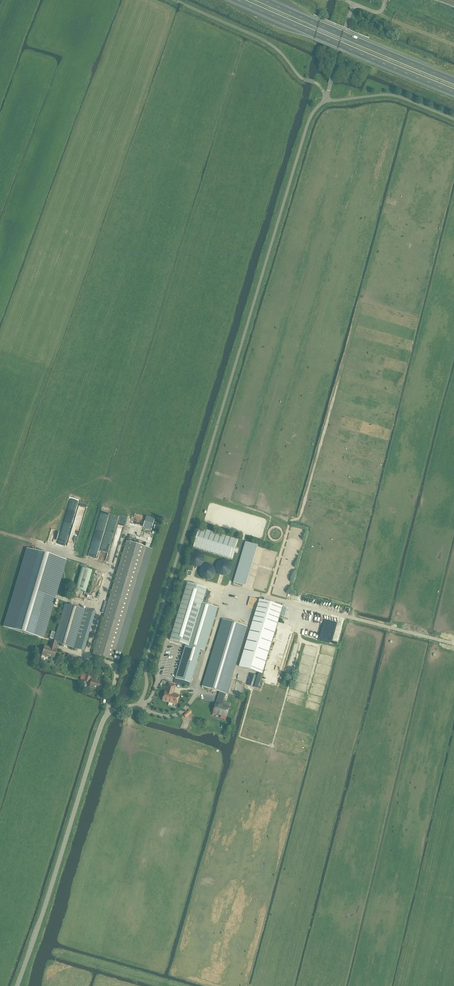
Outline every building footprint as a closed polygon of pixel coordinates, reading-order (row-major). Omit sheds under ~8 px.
[(95,645),(92,654),(112,660),(115,651),(121,653),(151,549),(145,547),(144,547),(137,545),(126,541),(96,641),(95,645)] [(27,549),(3,627),(42,638),(65,561),(27,549)] [(81,568),(75,589),(85,592),(92,571),(81,568)] [(187,583),(170,640),(185,645),(175,679),(176,679),(179,679),(186,682),(191,683),(201,650),(205,651),(218,608),(207,605),(210,596),(205,594),(207,591),(207,589),(187,583)] [(254,617),(239,667),(262,674),(279,616),(282,607),(268,603),(259,600),(254,617)] [(83,651),(94,613),(65,604),(53,642),(51,641),(49,648),(44,646),(41,655),(53,659),(56,650),(55,649),(57,643),(83,651)] [(221,624),(202,686),(220,691),(218,697),(213,713),(226,717),(229,708),(230,704),(224,702),(226,694),(227,694),(247,627),(222,620),(221,624)] [(248,682),(248,685),(258,688),(259,685),(260,682),(261,677),(258,676),(251,674),(248,682)] [(89,688),(100,691),(102,683),(92,679),(89,688)] [(162,701),(176,705),(179,696),(172,694),(173,690),(174,691),(176,686),(169,684),(166,692),(165,692),(162,701)]
